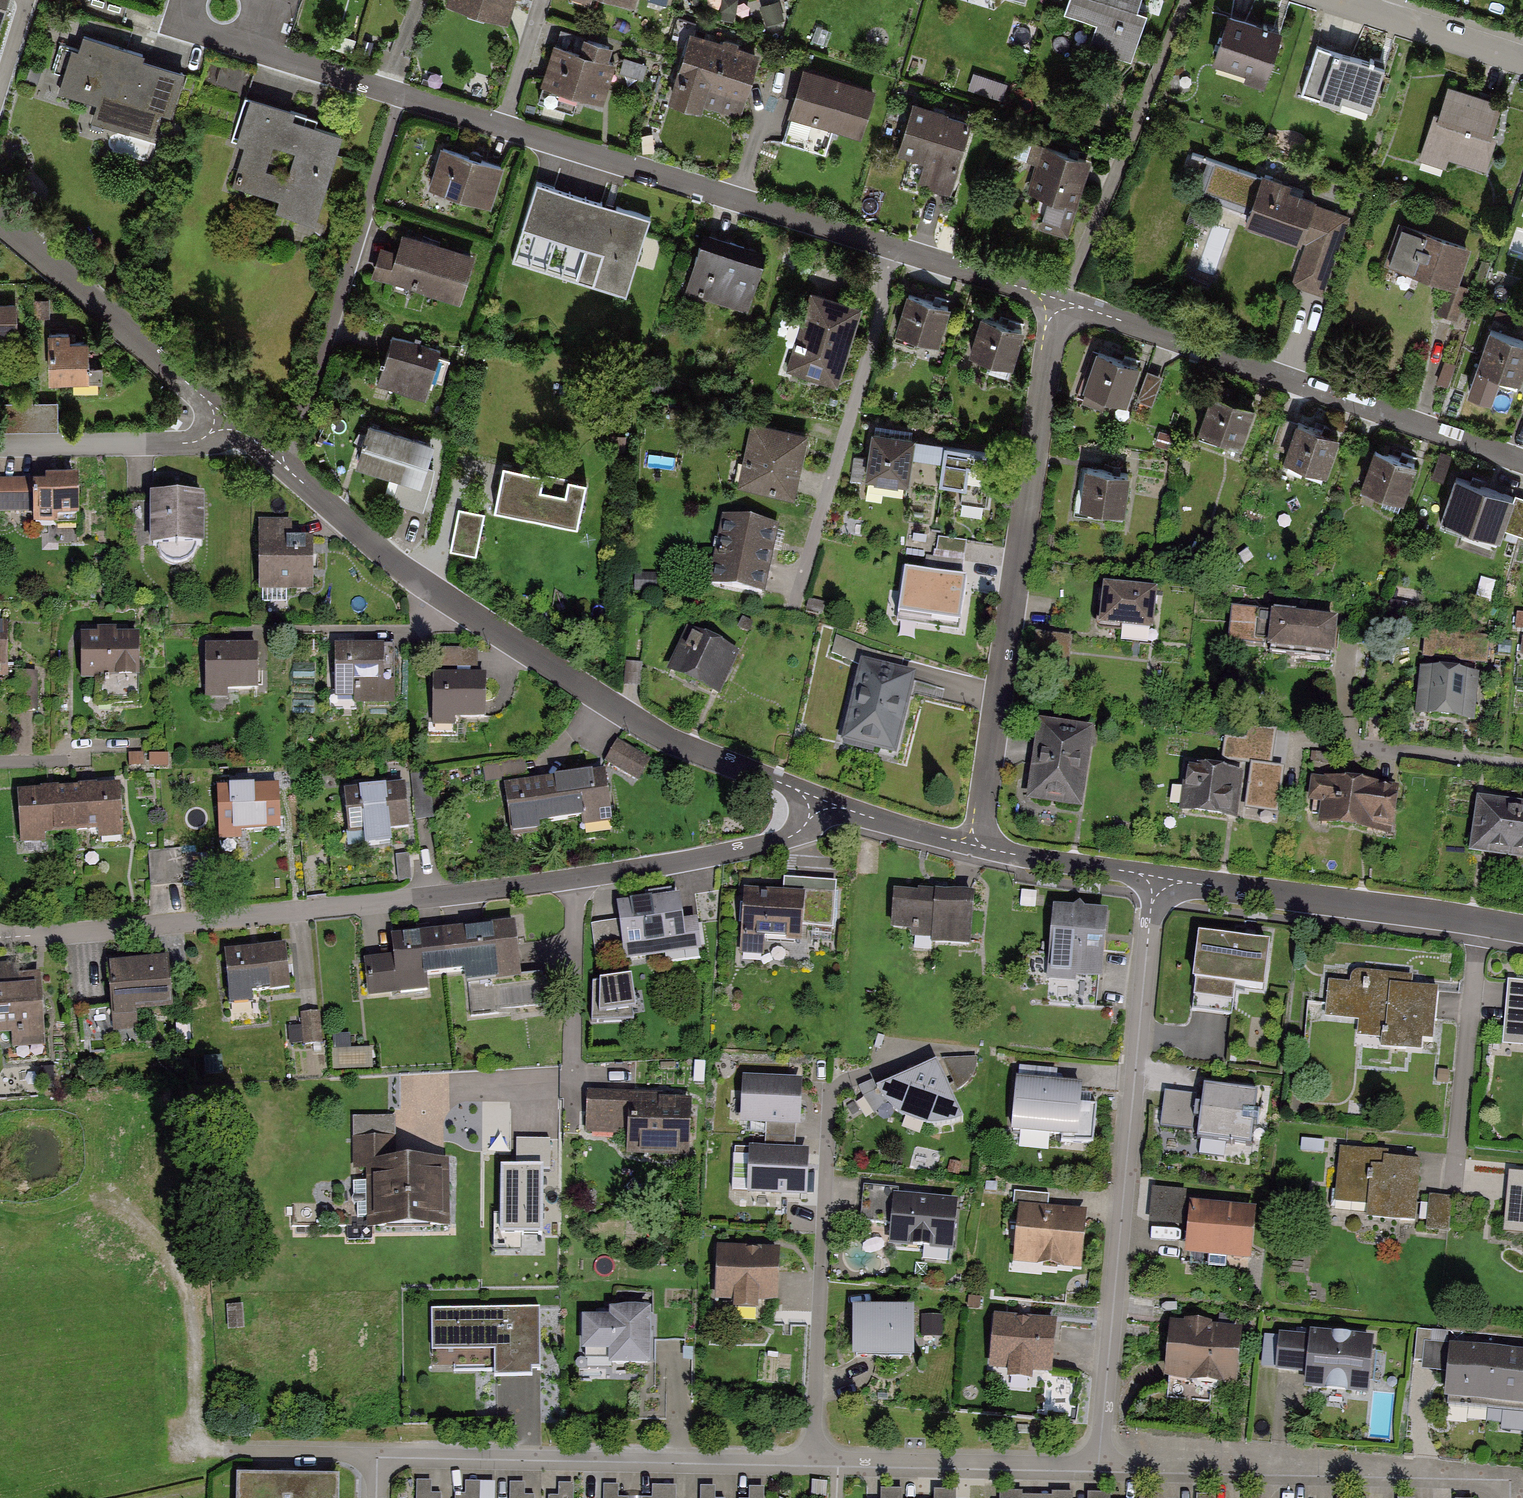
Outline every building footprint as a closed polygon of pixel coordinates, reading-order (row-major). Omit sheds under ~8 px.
[(16,0),(0,0),(0,48),(16,0)] [(447,4),(505,22),(511,0),(449,0),(447,4)] [(629,16),(634,0),(575,0),(629,16)] [(1065,10),(1099,20),(1092,45),(1132,57),(1147,8),(1138,5),(1139,0),(1068,0),(1065,10)] [(1277,27),(1224,10),(1208,61),(1261,78),(1277,27)] [(758,58),(688,37),(671,94),(740,116),(758,58)] [(181,69),(80,38),(64,88),(103,100),(98,117),(143,131),(148,113),(165,118),(181,69)] [(1382,67),(1321,46),(1305,95),(1366,115),(1382,67)] [(608,57),(583,50),(579,65),(551,57),(538,101),(599,119),(612,74),(604,72),(608,57)] [(873,92),(802,70),(781,140),(823,153),(831,127),(859,136),(873,92)] [(1501,104),(1447,85),(1424,153),(1478,172),(1501,104)] [(341,131),(248,101),(234,144),(243,146),(231,185),(278,199),(275,210),(313,221),(341,131)] [(969,122),(913,104),(897,152),(932,164),(926,182),(948,189),(969,122)] [(1018,138),(1012,155),(1038,164),(1028,193),(1048,199),(1041,222),(1063,230),(1086,161),(1018,138)] [(502,167),(443,150),(431,188),(490,206),(502,167)] [(1254,180),(1258,170),(1218,157),(1211,180),(1245,192),(1250,178),(1254,180)] [(1351,211),(1259,177),(1242,221),(1304,244),(1291,280),(1321,291),(1351,211)] [(650,215),(537,182),(513,263),(626,296),(650,215)] [(1470,243),(1401,219),(1385,262),(1445,284),(1436,308),(1454,315),(1463,288),(1455,285),(1470,243)] [(763,253),(704,235),(686,294),(745,312),(763,253)] [(471,257),(400,236),(395,251),(379,246),(370,275),(458,301),(471,257)] [(860,308),(814,295),(792,369),(839,382),(860,308)] [(952,310),(908,296),(895,336),(939,350),(952,310)] [(1022,328),(975,313),(960,360),(1007,375),(1022,328)] [(442,351),(393,337),(379,386),(427,400),(442,351)] [(1485,340),(1466,391),(1513,407),(1522,381),(1522,354),(1485,340)] [(81,347),(42,348),(43,387),(83,386),(81,347)] [(1119,349),(1119,363),(1143,363),(1143,349),(1119,349)] [(1144,375),(1092,356),(1077,395),(1129,415),(1144,375)] [(1265,418),(1218,401),(1207,434),(1254,450),(1265,418)] [(806,433),(756,422),(743,482),(793,493),(806,433)] [(1348,447),(1296,427),(1282,463),(1334,483),(1348,447)] [(426,442),(384,429),(373,466),(412,477),(405,502),(426,508),(437,469),(419,463),(426,442)] [(910,438),(870,433),(863,482),(903,488),(910,438)] [(987,453),(942,446),(936,486),(981,493),(987,453)] [(1420,474),(1373,456),(1360,492),(1407,510),(1420,474)] [(584,485),(568,482),(566,495),(540,489),(543,473),(502,465),(492,513),(576,529),(584,485)] [(1133,475),(1081,469),(1076,508),(1128,514),(1133,475)] [(90,479),(6,480),(6,509),(42,509),(42,525),(90,524),(90,479)] [(1453,479),(1440,520),(1503,541),(1507,528),(1522,533),(1522,501),(1453,479)] [(202,498),(148,498),(148,556),(202,556),(202,498)] [(477,555),(484,517),(461,513),(454,550),(477,555)] [(778,528),(731,518),(716,584),(764,594),(778,528)] [(284,524),(260,525),(260,570),(259,570),(259,593),(312,592),(312,574),(311,549),(311,545),(285,545),(284,524)] [(940,570),(971,575),(973,558),(942,554),(940,570)] [(940,570),(927,568),(919,614),(964,620),(971,575),(940,570)] [(1154,596),(1104,590),(1099,630),(1149,636),(1154,596)] [(1339,623),(1234,609),(1229,645),(1334,659),(1339,623)] [(0,624),(0,673),(12,673),(11,624),(0,624)] [(740,656),(695,631),(673,670),(715,695),(740,656)] [(1493,635),(1428,633),(1428,658),(1493,660),(1493,635)] [(142,635),(88,636),(89,675),(143,673),(142,635)] [(261,645),(210,646),(211,690),(262,689),(261,645)] [(394,648),(337,648),(337,702),(394,702),(394,648)] [(452,675),(437,675),(439,726),(490,724),(489,709),(488,674),(476,674),(475,654),(451,655),(452,675)] [(915,676),(861,663),(844,738),(898,750),(915,676)] [(43,706),(40,668),(24,669),(28,707),(43,706)] [(1477,678),(1426,675),(1424,713),(1474,717),(1477,678)] [(1085,735),(1041,729),(1036,765),(1032,794),(1077,800),(1085,735)] [(655,759),(624,742),(614,759),(645,777),(655,759)] [(1250,772),(1187,765),(1182,814),(1231,820),(1245,821),(1250,772)] [(617,774),(510,784),(513,824),(621,814),(617,774)] [(1396,792),(1314,780),(1310,804),(1323,806),(1320,826),(1370,833),(1389,836),(1396,792)] [(285,784),(220,788),(222,836),(288,833),(285,784)] [(121,787),(20,793),(22,835),(124,829),(121,787)] [(424,787),(355,793),(358,835),(427,830),(424,787)] [(1478,804),(1474,850),(1480,851),(1522,855),(1522,808),(1478,804)] [(182,854),(155,855),(156,881),(183,880),(182,854)] [(789,892),(750,890),(747,953),(809,956),(810,936),(835,937),(838,883),(790,881),(789,892)] [(907,884),(902,930),(975,938),(980,892),(907,884)] [(690,897),(625,906),(627,918),(598,922),(601,943),(631,938),(635,961),(698,952),(690,897)] [(1115,915),(1064,909),(1055,982),(1106,988),(1115,915)] [(521,920),(404,934),(407,958),(372,962),(376,996),(437,988),(435,976),(468,972),(474,1019),(555,1009),(551,972),(528,975),(521,920)] [(1285,947),(1211,939),(1205,996),(1243,1000),(1244,987),(1281,991),(1285,947)] [(287,949),(232,955),(237,1002),(292,996),(287,949)] [(171,960),(117,964),(122,1022),(176,1018),(171,960)] [(0,967),(0,1041),(48,1038),(42,964),(0,967)] [(601,970),(603,1019),(639,1017),(637,969),(601,970)] [(1359,983),(1339,981),(1335,1019),(1359,1021),(1357,1039),(1443,1048),(1449,989),(1414,986),(1415,977),(1360,972),(1359,983)] [(1515,983),(1510,1048),(1522,1049),(1522,984),(1515,983)] [(319,1010),(303,1012),(308,1044),(324,1042),(319,1010)] [(355,1033),(340,1034),(342,1068),(377,1066),(376,1047),(356,1048),(355,1033)] [(981,1076),(980,1056),(964,1056),(964,1076),(981,1076)] [(949,1063),(892,1090),(903,1107),(918,1120),(937,1127),(957,1128),(976,1123),(949,1063)] [(1062,1070),(1024,1066),(1018,1135),(1099,1142),(1104,1086),(1061,1082),(1062,1070)] [(811,1082),(751,1078),(749,1119),(808,1122),(811,1082)] [(1269,1094),(1212,1087),(1205,1141),(1262,1148),(1269,1094)] [(703,1096),(594,1092),(592,1128),(643,1130),(642,1151),(701,1153),(703,1096)] [(402,1139),(363,1139),(363,1227),(455,1227),(455,1170),(402,1170),(402,1139)] [(813,1151),(753,1147),(750,1188),(810,1192),(813,1151)] [(1430,1158),(1344,1150),(1338,1216),(1424,1224),(1430,1158)] [(1516,1174),(1511,1235),(1522,1236),(1522,1175),(1516,1174)] [(534,1191),(505,1192),(506,1223),(534,1222),(534,1191)] [(965,1201),(892,1192),(886,1243),(959,1252),(965,1201)] [(1429,1224),(1453,1226),(1456,1197),(1432,1194),(1429,1224)] [(1263,1209),(1195,1203),(1191,1256),(1259,1262),(1263,1209)] [(1093,1212),(1025,1207),(1021,1262),(1089,1268),(1093,1212)] [(789,1254),(726,1251),(724,1299),(786,1302),(789,1254)] [(548,1311),(436,1313),(437,1357),(502,1356),(503,1380),(549,1379),(548,1311)] [(926,1311),(865,1312),(866,1359),(927,1358),(926,1311)] [(662,1317),(589,1317),(589,1372),(662,1372),(662,1317)] [(1069,1327),(1004,1317),(996,1368),(1061,1379),(1069,1327)] [(1256,1334),(1179,1327),(1174,1380),(1251,1387),(1256,1334)] [(1384,1344),(1284,1334),(1281,1368),(1319,1372),(1318,1386),(1379,1392),(1384,1344)] [(1452,1346),(1450,1395),(1522,1402),(1522,1351),(1452,1346)] [(247,1487),(247,1497),(347,1497),(347,1487),(247,1487)]
